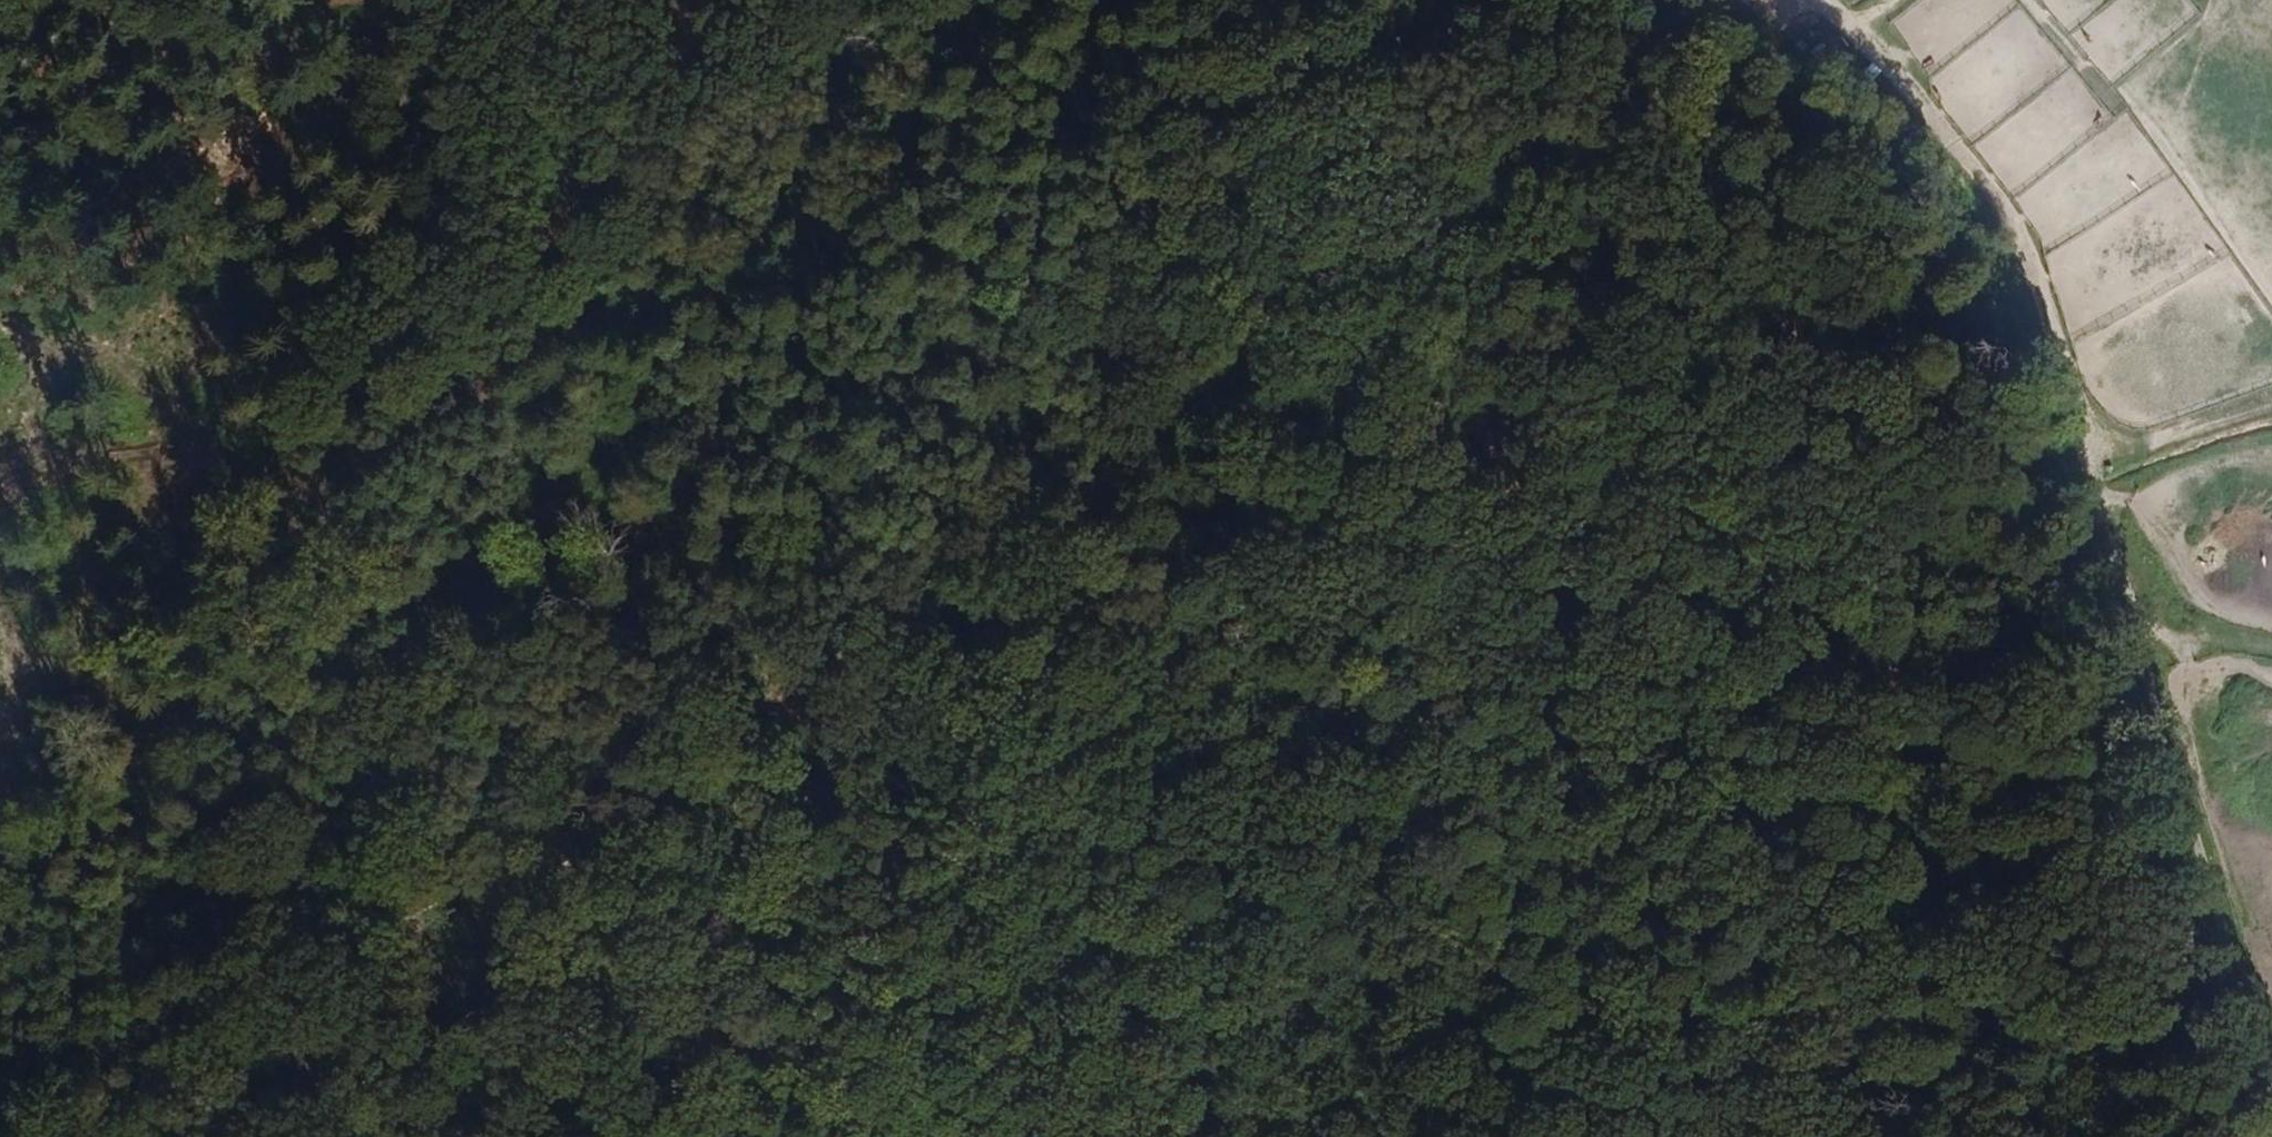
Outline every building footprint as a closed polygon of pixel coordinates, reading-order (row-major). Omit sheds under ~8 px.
[(2022,3),(2019,0),(1919,0),(1890,24),(1930,76),(2022,3)] [(2069,35),(2112,0),(2040,0),(2069,35)] [(2069,35),(2111,86),(2201,13),(2190,0),(2112,0),(2069,35)] [(2114,118),(2013,197),(2042,240),(2045,255),(2175,172),(2128,106),(2114,118)] [(2234,253),(2175,172),(2045,255),(2050,278),(2071,342),(2234,253)] [(2071,342),(2087,392),(2096,403),(2107,413),(2118,423),(2132,427),(2148,428),(2271,385),(2271,306),(2234,253),(2071,342)]
